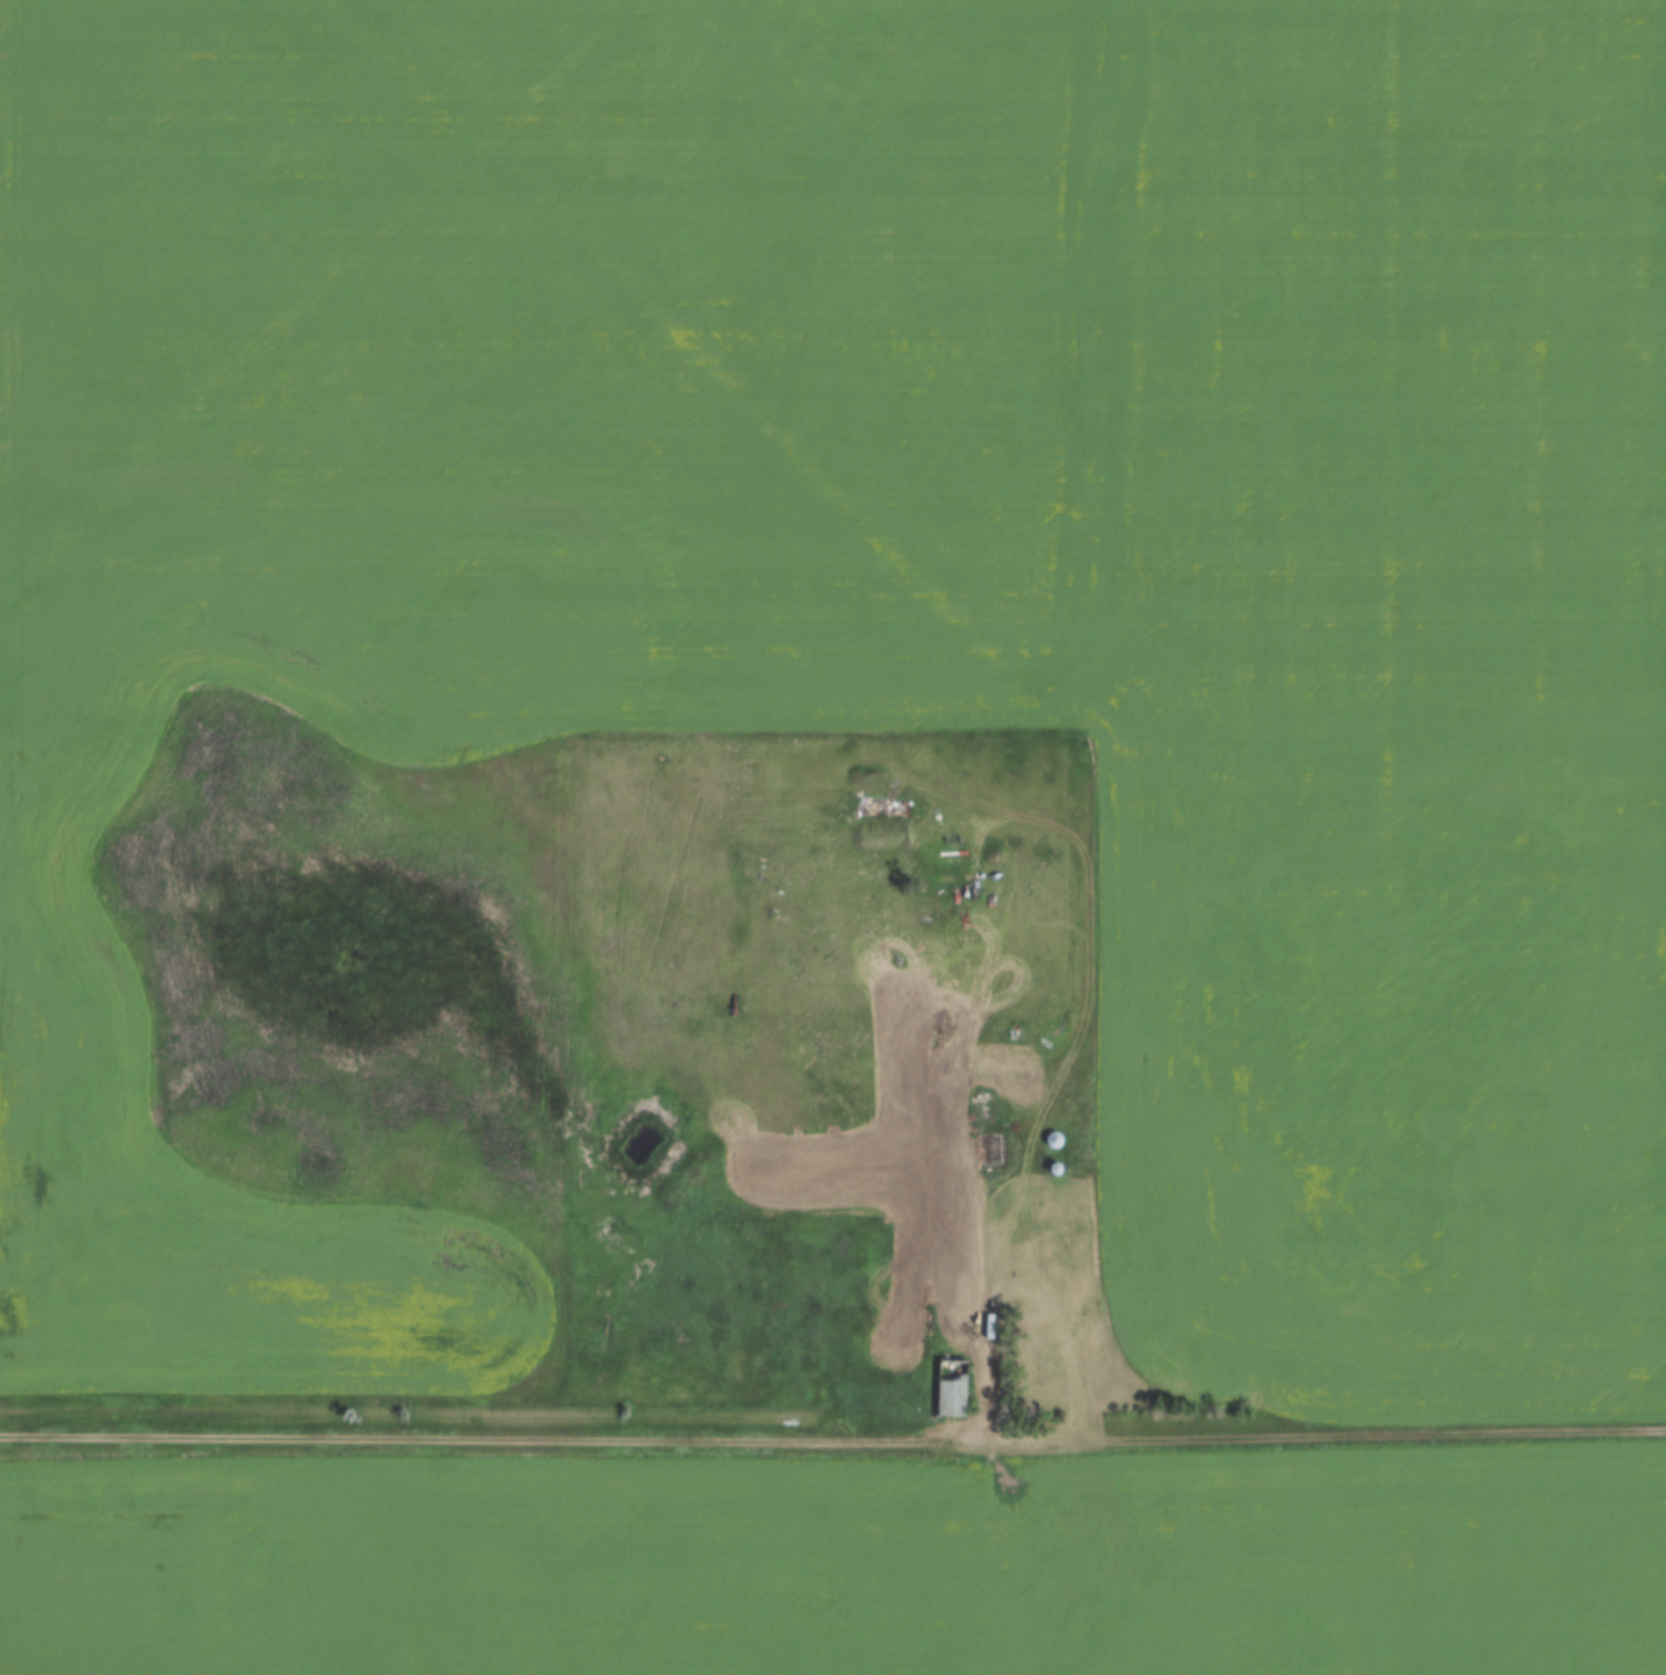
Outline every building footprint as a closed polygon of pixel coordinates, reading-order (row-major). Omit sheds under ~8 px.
[(976,1167),(1007,1167),(1007,1133),(976,1133),(976,1167)] [(968,1360),(939,1360),(939,1415),(968,1415),(968,1360)]
